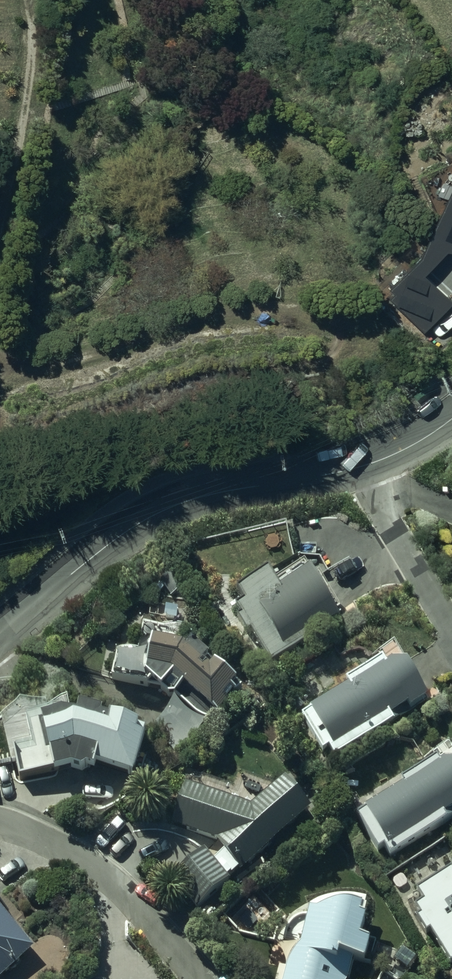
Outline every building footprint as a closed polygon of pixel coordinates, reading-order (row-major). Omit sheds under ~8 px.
[(405,168),(429,220),(417,248),(373,293),(419,338),(451,304),(451,298),(430,277),(451,255),(451,147),(405,168)] [(270,662),(337,621),(302,568),(273,586),(268,578),(238,593),(243,603),(236,607),(241,615),(238,617),(246,633),(251,630),(270,662)] [(205,667),(209,663),(191,648),(175,636),(176,628),(143,621),(137,649),(119,645),(111,680),(150,689),(150,685),(162,695),(163,694),(171,701),(182,689),(215,718),(240,691),(214,668),(210,672),(205,667)] [(312,715),(301,721),(322,757),(330,753),(334,761),(425,707),(407,680),(392,675),(386,675),(382,669),(346,688),(349,693),(311,713),(312,715)] [(102,734),(80,727),(77,734),(65,729),(58,731),(56,721),(23,728),(29,751),(11,755),(11,757),(18,788),(53,780),(55,791),(70,787),(91,794),(95,782),(130,793),(143,755),(136,752),(138,746),(110,737),(108,743),(100,740),(102,734)] [(357,815),(377,849),(385,844),(391,854),(451,817),(451,769),(444,765),(440,768),(436,762),(402,781),(403,785),(365,806),(367,810),(357,815)] [(310,812),(285,783),(281,787),(248,774),(237,803),(186,783),(172,816),(216,836),(222,844),(220,846),(210,855),(203,848),(175,874),(201,903),(231,876),(227,873),(240,864),(241,866),(310,812)] [(451,870),(418,890),(424,900),(417,905),(421,912),(418,914),(428,931),(431,929),(450,960),(451,959),(451,871),(451,870)] [(351,973),(363,975),(377,942),(365,938),(366,916),(360,916),(359,912),(353,913),(352,912),(351,912),(349,912),(348,911),(347,911),(346,911),(344,910),(343,910),(342,910),(341,910),(339,910),(338,910),(337,910),(335,910),(334,910),(333,910),(331,910),(330,910),(329,911),(328,911),(326,911),(325,912),(324,912),(323,912),(322,913),(320,913),(319,914),(310,914),(302,954),(301,955),(300,955),(299,955),(299,956),(298,956),(297,957),(296,957),(296,958),(295,958),(294,959),(293,960),(292,961),(291,962),(290,963),(289,964),(289,965),(288,965),(288,966),(287,967),(287,968),(286,969),(286,970),(286,971),(285,972),(283,978),(350,978),(351,973)] [(32,955),(0,919),(0,978),(4,978),(32,955)]
